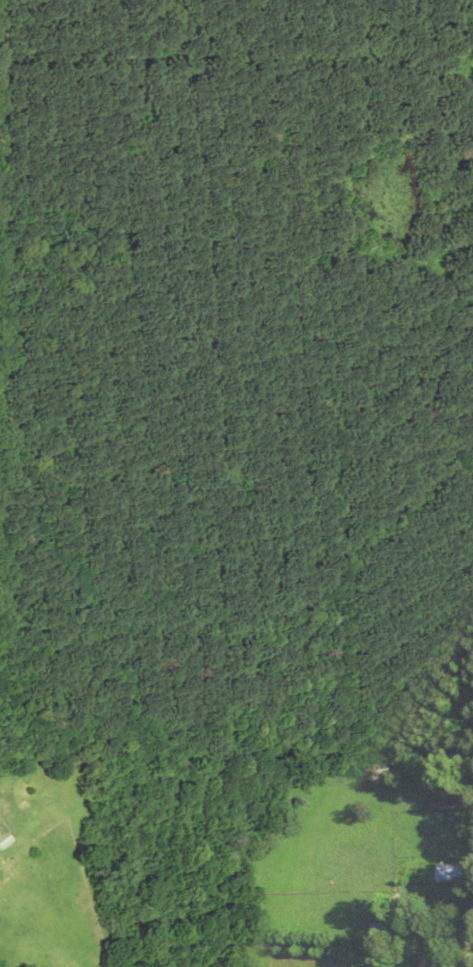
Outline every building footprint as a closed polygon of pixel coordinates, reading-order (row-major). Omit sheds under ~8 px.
[(468,881),(468,864),(438,864),(438,881),(468,881)]
